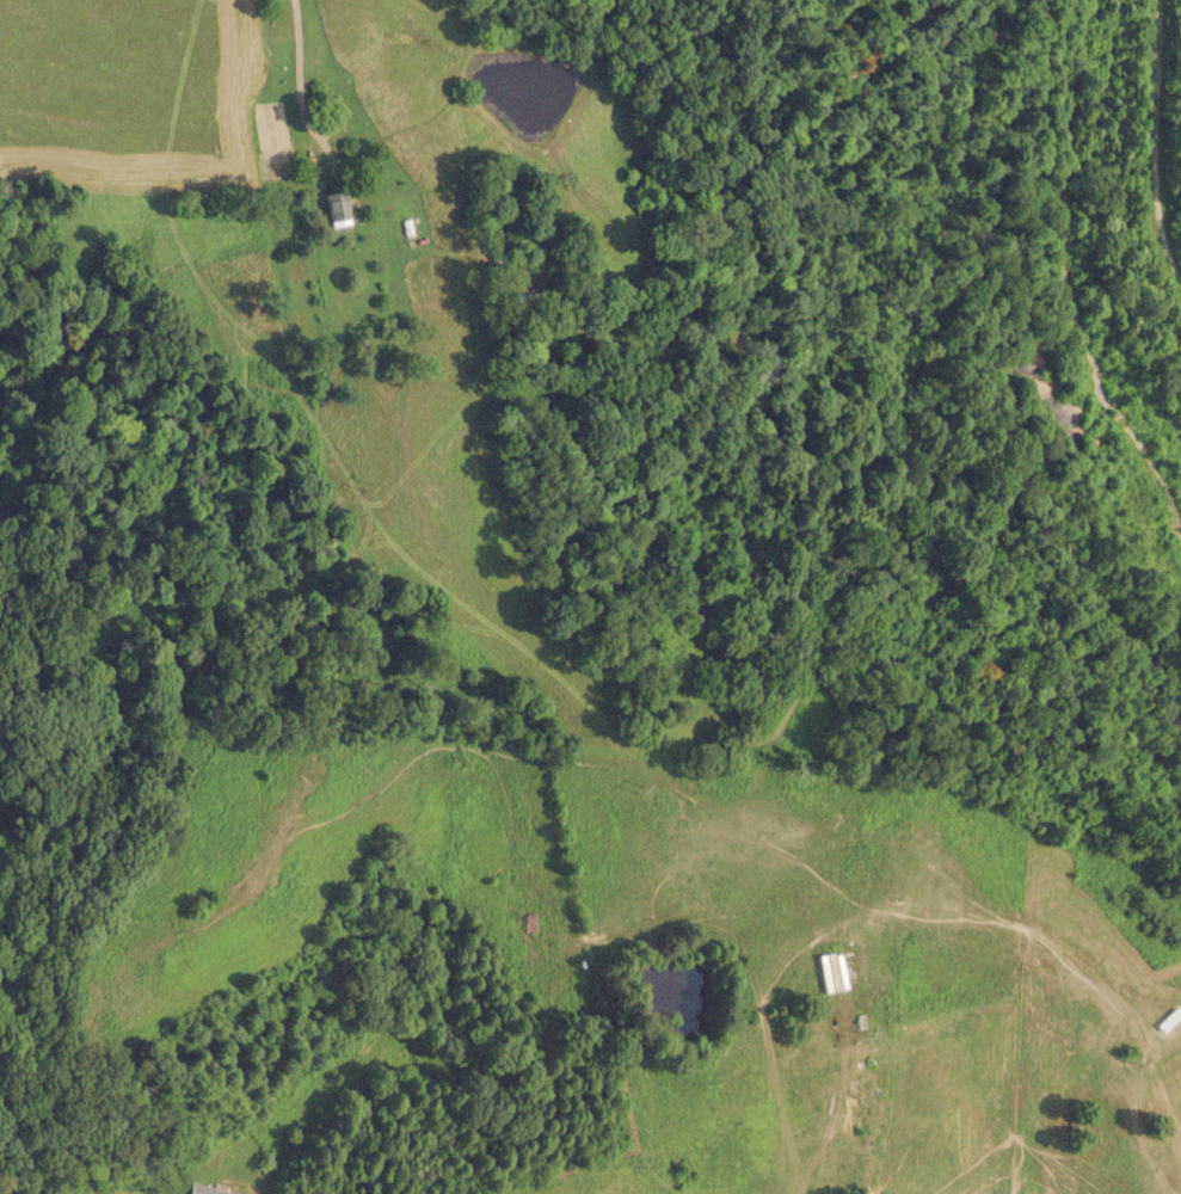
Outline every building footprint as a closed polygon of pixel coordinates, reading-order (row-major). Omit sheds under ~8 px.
[(320,193),(328,228),(347,223),(340,189),(320,193)] [(535,294),(518,294),(518,304),(536,304),(535,294)] [(814,955),(818,995),(843,991),(838,953),(814,955)] [(1179,1015),(1171,1008),(1154,1027),(1161,1034),(1179,1015)] [(245,1193),(190,1183),(188,1193),(245,1193)]
